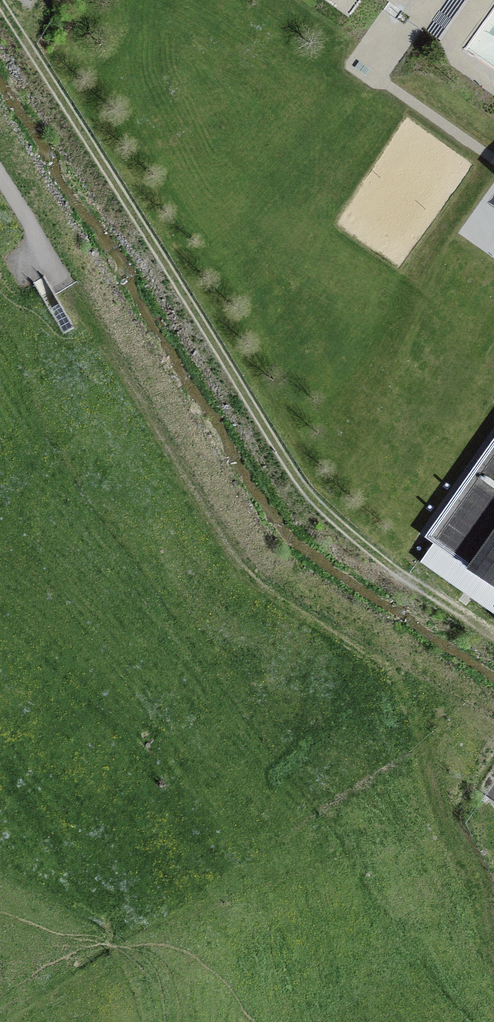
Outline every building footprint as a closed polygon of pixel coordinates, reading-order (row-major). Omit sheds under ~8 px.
[(431,541),(468,568),(493,532),(493,452),(431,541)]
